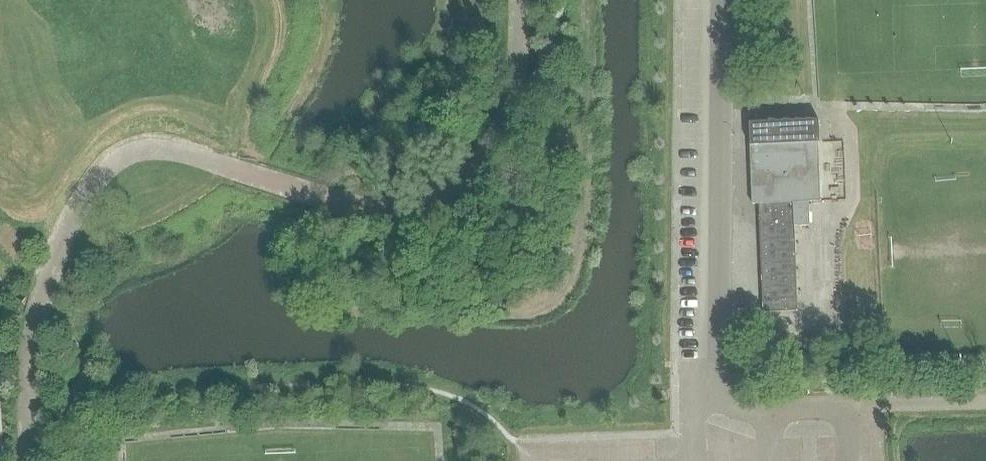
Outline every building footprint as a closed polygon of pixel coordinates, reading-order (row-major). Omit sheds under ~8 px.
[(749,122),(750,146),(752,204),(759,203),(763,312),(798,311),(794,226),(810,225),(809,201),(821,201),(818,142),(820,142),(819,119),(749,122)]
